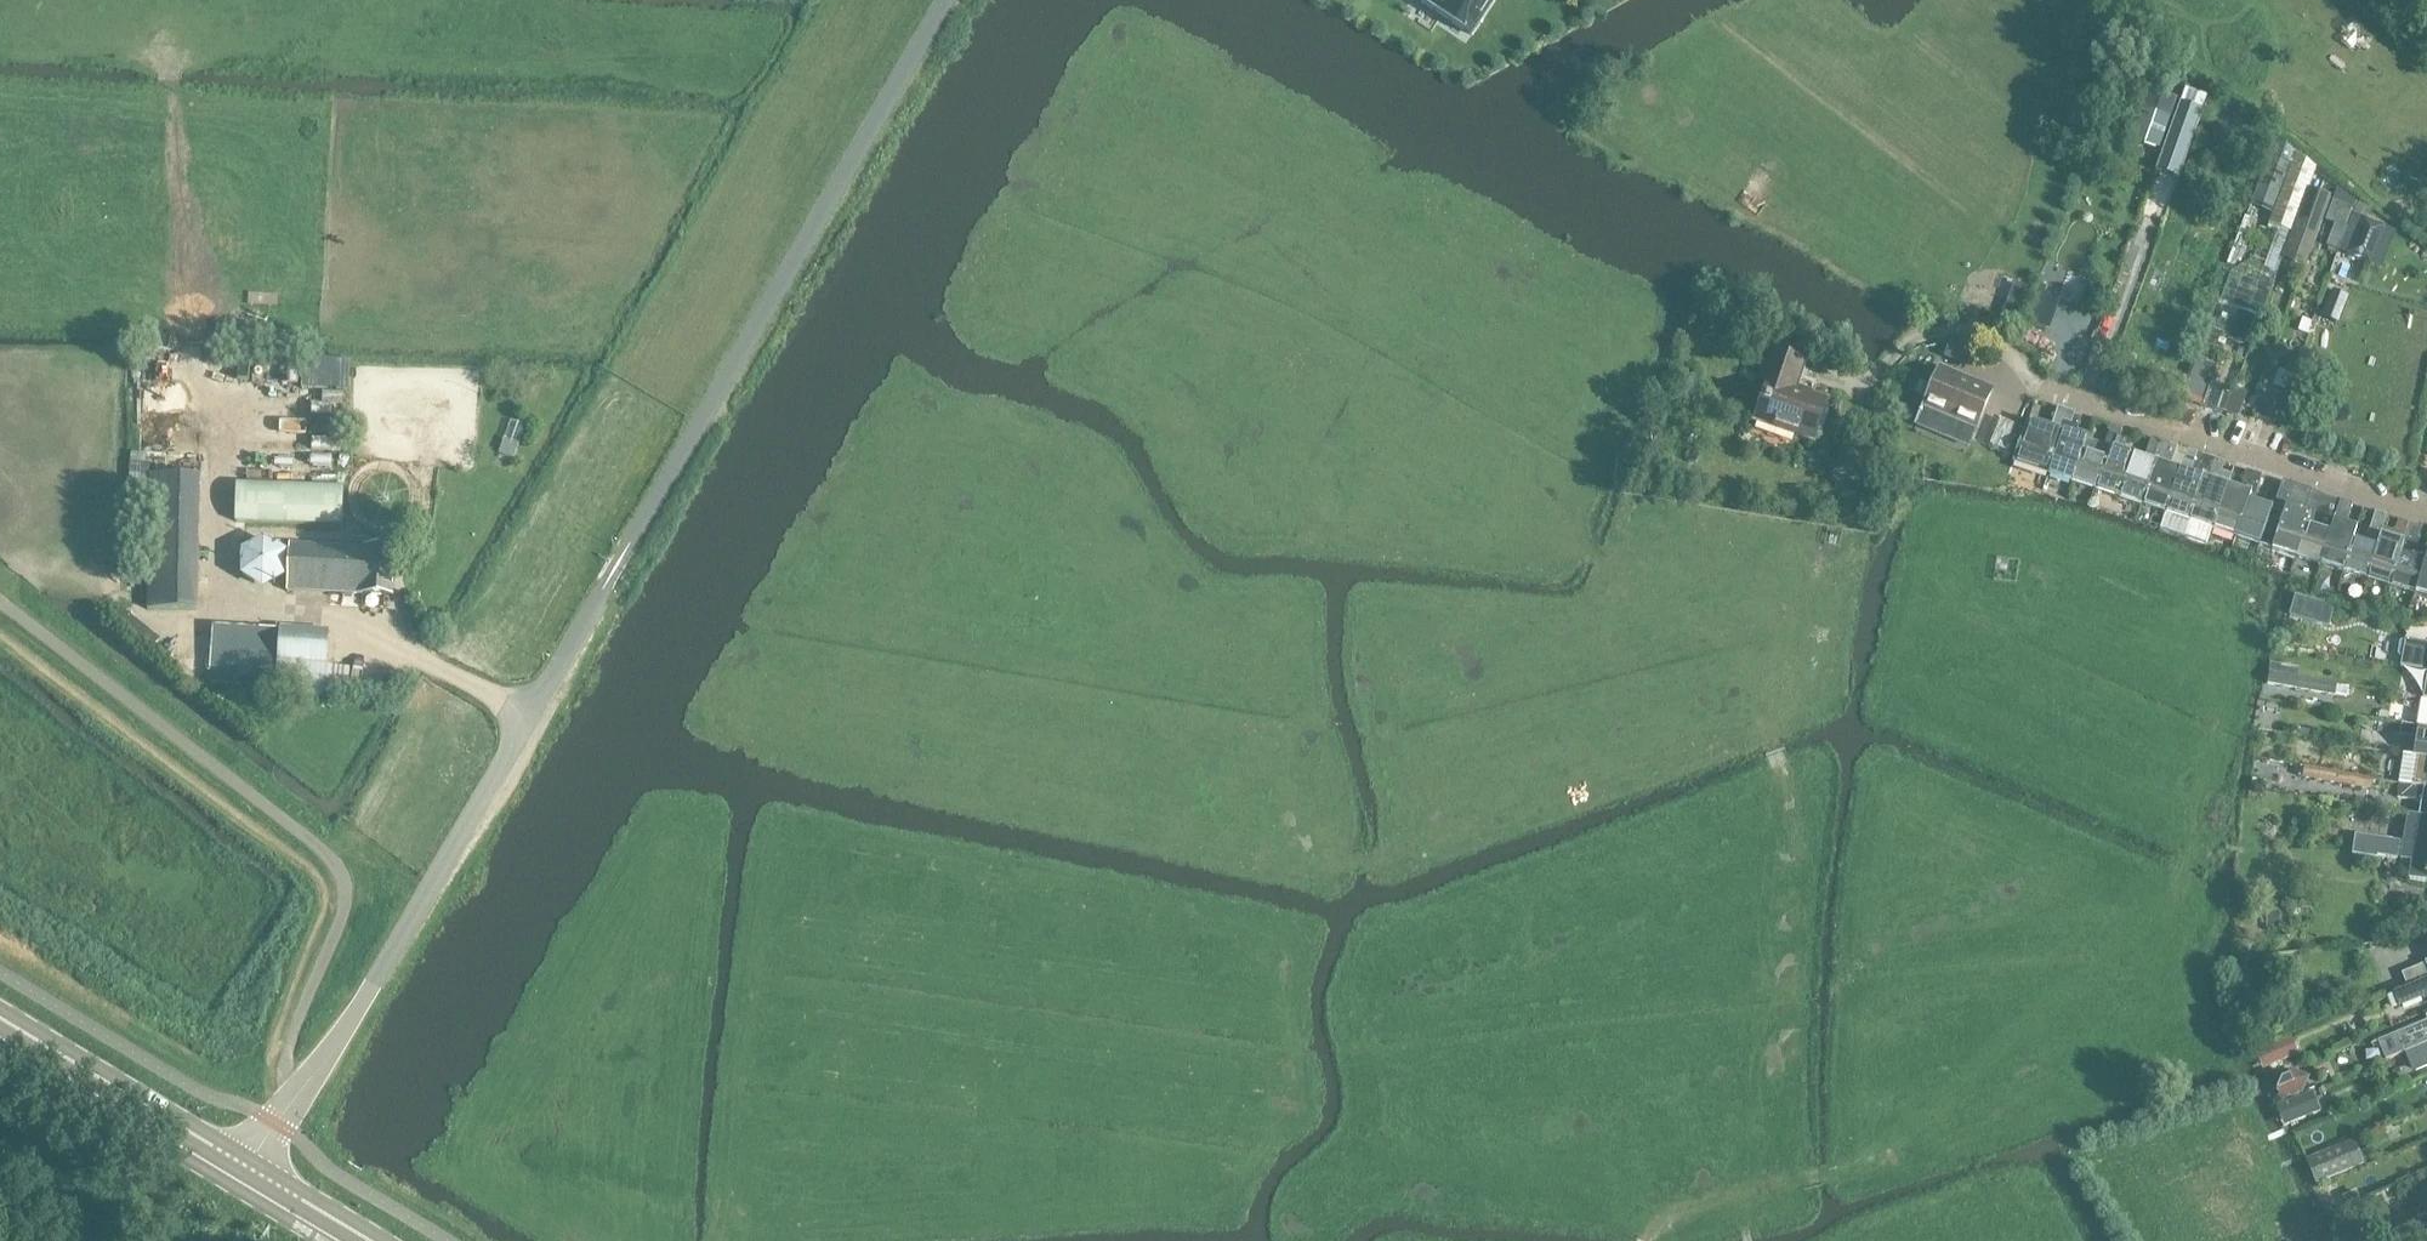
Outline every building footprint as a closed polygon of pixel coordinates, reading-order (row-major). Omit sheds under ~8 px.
[(1471,35),(1494,0),(1418,0),(1471,35)] [(2159,149),(2177,98),(2149,88),(2131,139),(2159,149)] [(2203,110),(2180,102),(2156,171),(2178,179),(2203,110)] [(2272,214),(2291,164),(2269,156),(2251,206),(2272,214)] [(2339,251),(2357,202),(2337,188),(2325,221),(2335,224),(2326,246),(2339,251)] [(2310,255),(2331,198),(2309,190),(2288,247),(2310,255)] [(2362,218),(2347,254),(2363,261),(2372,238),(2379,241),(2384,228),(2362,218)] [(2055,313),(2089,327),(2096,309),(2039,287),(2026,317),(2049,326),(2055,313)] [(2247,343),(2257,317),(2238,310),(2229,335),(2228,338),(2246,346),(2247,343)] [(2303,318),(2299,331),(2308,334),(2312,321),(2303,318)] [(1945,358),(1966,366),(1972,349),(1951,341),(1945,358)] [(1803,366),(1804,362),(1772,351),(1762,380),(1767,382),(1761,402),(1759,402),(1754,418),(1755,418),(1754,421),(1813,441),(1827,401),(1795,390),(1799,378),(1797,377),(1801,366),(1803,366)] [(2183,393),(2202,401),(2219,361),(2201,353),(2183,393)] [(1992,390),(1939,368),(1914,429),(1967,450),(1992,390)] [(2235,388),(2226,413),(2238,417),(2247,393),(2235,388)] [(2047,473),(2061,433),(2057,431),(2061,421),(2070,425),(2073,416),(2074,413),(2057,408),(2050,429),(2027,421),(2013,461),(2024,465),(2047,473)] [(2072,481),(2086,439),(2087,434),(2076,430),(2080,418),(2073,416),(2070,425),(2061,421),(2057,431),(2061,433),(2047,473),(2072,481)] [(2001,420),(1990,445),(2004,452),(2015,426),(2001,420)] [(2111,426),(2108,436),(2118,440),(2121,429),(2111,426)] [(2119,498),(2133,456),(2121,452),(2125,442),(2118,440),(2108,436),(2104,446),(2109,447),(2095,490),(2119,498)] [(2109,447),(2104,446),(2086,439),(2072,481),(2095,490),(2109,447)] [(2142,506),(2156,464),(2152,463),(2155,453),(2165,456),(2169,445),(2159,441),(2158,444),(2151,441),(2144,460),(2133,456),(2119,498),(2142,506)] [(2165,514),(2180,472),(2168,467),(2176,447),(2169,445),(2165,456),(2155,453),(2152,463),(2156,464),(2142,506),(2165,514)] [(1835,473),(1858,482),(1866,459),(1843,450),(1835,473)] [(2184,537),(2204,480),(2197,478),(2201,468),(2211,471),(2215,460),(2198,454),(2191,476),(2180,472),(2165,514),(2160,529),(2184,537)] [(2213,530),(2226,488),(2230,476),(2219,472),(2222,463),(2215,460),(2211,471),(2201,468),(2197,478),(2204,480),(2184,537),(2207,545),(2213,530)] [(2242,484),(2247,486),(2257,489),(2261,475),(2251,472),(2246,470),(2242,484)] [(147,609),(196,610),(199,476),(150,475),(147,609)] [(2296,557),(2316,493),(2311,491),(2303,514),(2292,510),(2299,489),(2281,483),(2274,504),(2280,506),(2275,519),(2269,516),(2259,546),(2296,557)] [(2252,504),(2257,489),(2247,486),(2244,493),(2250,495),(2236,538),(2259,546),(2269,516),(2271,510),(2252,504)] [(2236,538),(2250,495),(2244,493),(2226,488),(2213,530),(2236,538)] [(234,519),(328,524),(329,497),(235,493),(234,519)] [(2319,564),(2338,505),(2320,499),(2321,495),(2316,493),(2296,557),(2319,564)] [(2343,572),(2354,536),(2357,526),(2346,522),(2351,505),(2339,501),(2338,505),(2319,564),(2343,572)] [(2366,579),(2381,530),(2386,516),(2375,512),(2366,540),(2354,536),(2343,572),(2366,579)] [(2390,586),(2410,524),(2403,522),(2400,532),(2392,534),(2381,530),(2366,579),(2390,586)] [(2414,594),(2425,559),(2424,558),(2426,551),(2416,548),(2422,528),(2410,524),(2390,586),(2414,594)] [(287,579),(289,552),(267,539),(243,551),(243,577),(265,591),(287,579)] [(363,548),(363,549),(290,544),(289,544),(289,552),(287,579),(287,592),(288,592),(288,591),(361,594),(361,595),(362,595),(392,596),(395,550),(364,548),(363,548)] [(2415,594),(2426,598),(2426,554),(2415,594)] [(2334,606),(2294,596),(2289,617),(2328,627),(2334,606)] [(281,628),(281,631),(213,626),(212,641),(203,640),(202,660),(210,660),(209,670),(239,672),(239,676),(277,678),(276,693),(323,696),(323,690),(347,692),(349,666),(325,665),(327,632),(281,628)] [(2400,666),(2426,670),(2426,645),(2407,641),(2407,640),(2405,640),(2405,641),(2399,643),(2397,656),(2402,659),(2400,666)] [(2400,666),(2398,682),(2424,686),(2424,687),(2426,687),(2426,670),(2400,666)] [(2268,671),(2266,684),(2335,696),(2337,684),(2268,671)] [(2420,698),(2416,728),(2426,730),(2426,700),(2420,698)] [(2299,701),(2298,706),(2332,712),(2333,705),(2320,703),(2320,705),(2299,701)] [(2416,728),(2401,726),(2399,738),(2415,740),(2413,757),(2426,759),(2426,730),(2416,728)] [(2296,727),(2295,734),(2313,737),(2314,730),(2296,727)] [(2413,757),(2403,755),(2398,784),(2426,789),(2426,759),(2413,757)] [(2373,781),(2305,768),(2303,778),(2371,791),(2373,781)] [(2252,779),(2251,787),(2264,790),(2265,782),(2252,779)] [(2398,784),(2398,785),(2399,785),(2396,798),(2421,802),(2419,817),(2426,818),(2426,789),(2398,784)] [(2419,817),(2418,817),(2418,816),(2408,815),(2403,844),(2426,848),(2426,818),(2419,817)] [(2397,860),(2400,843),(2379,841),(2355,837),(2351,856),(2376,860),(2377,857),(2397,860)] [(2403,844),(2400,860),(2411,862),(2408,879),(2425,882),(2426,878),(2426,848),(2403,844)] [(2425,963),(2425,964),(2401,974),(2407,988),(2426,980),(2426,962),(2425,963)] [(2407,988),(2393,994),(2397,1006),(2421,996),(2422,998),(2426,996),(2426,980),(2407,988)] [(2400,1032),(2408,1050),(2408,1051),(2426,1043),(2426,1021),(2400,1032)] [(2254,1053),(2262,1071),(2298,1055),(2290,1038),(2254,1053)] [(2408,1051),(2416,1069),(2426,1065),(2426,1043),(2408,1051)] [(2288,1099),(2292,1100),(2301,1096),(2307,1080),(2295,1076),(2280,1082),(2276,1094),(2280,1095),(2278,1099),(2287,1102),(2288,1099)] [(2311,1094),(2274,1110),(2281,1127),(2318,1111),(2311,1094)] [(2307,1160),(2310,1168),(2318,1186),(2363,1167),(2353,1140),(2307,1160)] [(2356,1191),(2342,1196),(2347,1208),(2361,1202),(2356,1191)]
